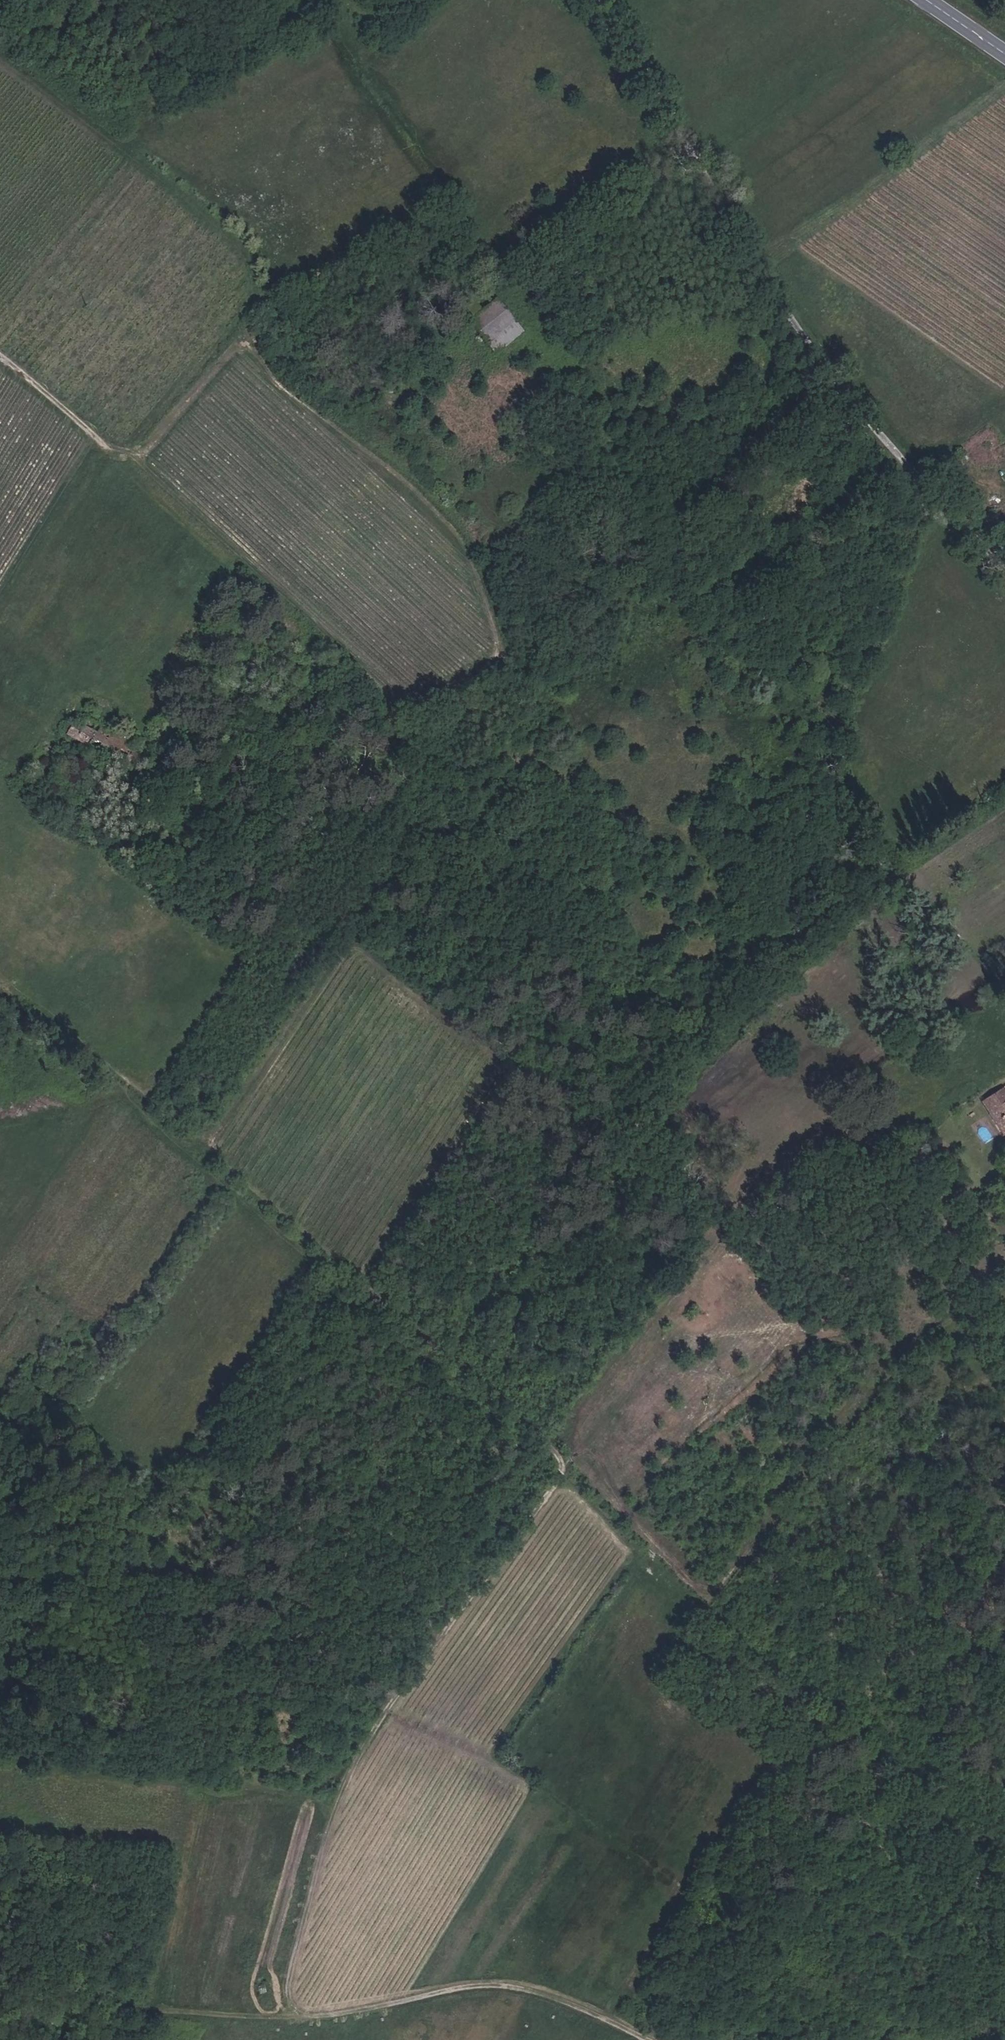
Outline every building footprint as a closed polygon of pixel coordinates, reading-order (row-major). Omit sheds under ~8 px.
[(470,298),(459,307),(469,320),(480,311),(470,298)] [(469,320),(495,351),(521,329),(497,298),(480,311),(469,320)] [(98,746),(111,726),(98,717),(99,714),(93,710),(87,720),(78,714),(70,727),(84,737),(98,746)] [(131,740),(111,726),(98,746),(100,747),(131,768),(148,740),(136,731),(131,740)] [(942,886),(934,873),(928,877),(936,890),(942,886)]
